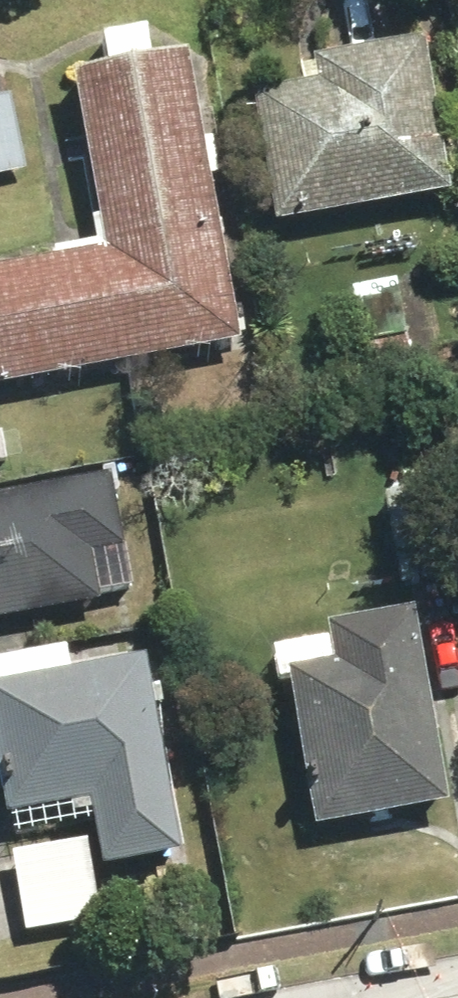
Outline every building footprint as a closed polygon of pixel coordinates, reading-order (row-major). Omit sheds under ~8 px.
[(104,34),(110,69),(79,74),(104,243),(0,259),(0,383),(239,346),(195,56),(153,62),(147,27),(104,34)] [(312,80),(249,91),(273,225),(448,194),(420,40),(308,60),(312,80)] [(0,97),(0,179),(26,175),(12,95),(0,97)] [(0,484),(0,621),(134,598),(112,465),(0,484)] [(333,645),(281,654),(313,833),(453,808),(416,605),(328,621),(333,645)] [(0,659),(0,763),(7,814),(90,802),(99,866),(187,854),(159,651),(73,663),(71,649),(0,659)] [(102,919),(87,838),(9,852),(23,933),(102,919)]
